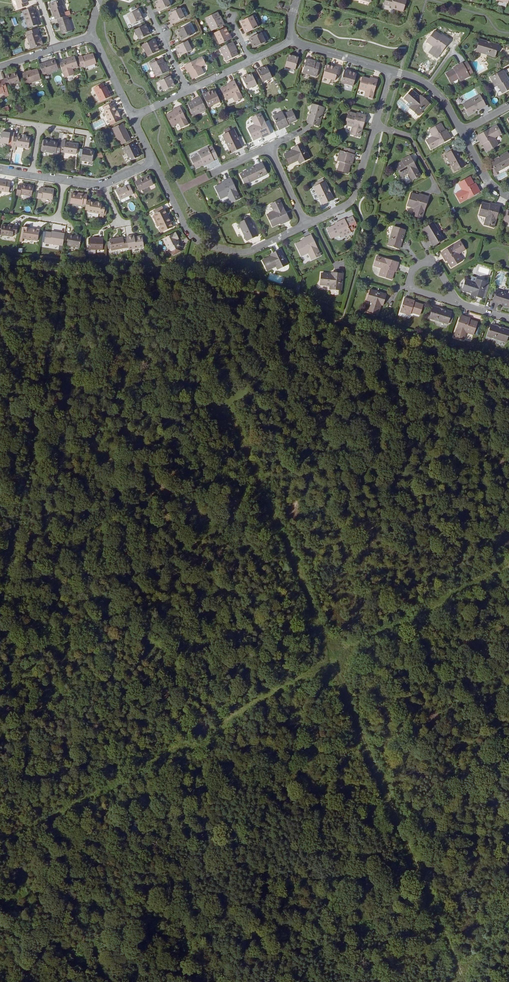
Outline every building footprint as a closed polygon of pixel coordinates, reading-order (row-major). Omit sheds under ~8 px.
[(27,0),(15,0),(18,9),(27,7),(26,3),(27,3),(27,0)] [(57,19),(66,17),(62,6),(64,5),(62,0),(52,3),(53,9),(52,9),(55,20),(57,19)] [(168,0),(160,0),(155,2),(157,5),(156,5),(159,12),(171,6),(168,0)] [(384,4),(391,7),(391,8),(403,12),(406,0),(385,0),(384,4)] [(39,25),(33,8),(23,11),(28,28),(39,25)] [(173,12),(169,14),(171,17),(169,18),(172,24),(185,18),(180,9),(178,10),(177,8),(172,10),(173,12)] [(144,19),(141,13),(140,13),(138,10),(127,15),(132,25),(144,19)] [(220,16),(219,17),(217,13),(205,19),(212,31),(224,25),(220,16)] [(72,31),(67,16),(66,17),(57,19),(62,34),(72,31)] [(252,16),(241,22),(246,33),(258,28),(252,16)] [(151,34),(148,28),(147,28),(145,25),(134,31),(139,40),(151,34)] [(180,41),(193,35),(188,26),(177,31),(179,34),(177,35),(180,41)] [(231,39),(226,28),(214,34),(220,45),(231,39)] [(40,39),(38,33),(39,33),(38,29),(25,33),(31,49),(43,45),(41,38),(40,39)] [(450,40),(442,34),(441,36),(435,31),(427,42),(433,46),(429,53),(437,59),(450,40)] [(253,45),(255,48),(265,43),(261,33),(249,39),(252,45),(253,45)] [(159,51),(154,40),(142,45),(148,57),(159,51)] [(488,55),(495,57),(498,45),(480,40),(477,51),(488,55)] [(181,56),(192,51),(188,41),(175,47),(178,53),(179,53),(181,56)] [(236,51),(237,51),(232,42),(220,48),(226,61),(238,56),(236,51)] [(295,70),(299,57),(292,55),(292,56),(288,55),(285,67),(295,70)] [(97,65),(94,56),(84,59),(83,58),(79,59),(82,69),(86,68),(87,69),(97,65)] [(60,64),(65,78),(67,77),(66,76),(74,74),(72,69),(78,67),(74,57),(62,61),(63,63),(60,64)] [(201,67),(205,65),(202,57),(184,66),(188,73),(189,73),(193,79),(204,74),(201,67)] [(164,63),(162,59),(150,65),(156,78),(169,72),(165,63),(164,63)] [(316,77),(320,64),(316,63),(316,62),(307,59),(303,73),(316,77)] [(59,71),(56,61),(40,66),(44,77),(59,71)] [(460,81),(469,76),(469,75),(467,72),(472,69),(468,62),(463,64),(462,63),(453,68),(453,69),(446,73),(451,83),(459,79),(460,81)] [(323,77),(335,80),(339,68),(327,65),(323,77)] [(263,67),(257,70),(262,82),(272,78),(267,67),(263,68),(263,67)] [(40,79),(37,70),(22,75),(26,84),(40,79)] [(341,82),(353,86),(357,73),(345,70),(341,82)] [(503,71),(490,78),(495,87),(498,86),(502,94),(508,90),(508,83),(507,80),(508,80),(503,71)] [(4,82),(6,87),(19,82),(16,73),(6,76),(7,78),(3,79),(4,82)] [(257,85),(252,74),(248,76),(248,74),(242,77),(247,89),(257,85)] [(164,91),(174,86),(173,83),(174,83),(171,76),(159,82),(164,91)] [(366,91),(364,96),(372,98),(378,80),(370,77),(370,79),(362,77),(359,89),(366,91)] [(234,81),(227,84),(227,86),(221,89),(226,100),(233,97),(235,102),(243,98),(234,81)] [(6,87),(4,82),(1,83),(1,84),(0,84),(0,96),(8,93),(6,87)] [(101,101),(111,96),(106,86),(105,87),(103,83),(94,88),(101,101)] [(220,102),(215,90),(203,96),(208,107),(220,102)] [(429,103),(421,96),(419,97),(412,91),(405,98),(412,105),(410,108),(418,116),(429,103)] [(480,96),(463,105),(469,115),(486,106),(480,96)] [(200,97),(191,101),(192,102),(187,104),(193,116),(206,110),(200,97)] [(121,116),(119,112),(117,113),(114,107),(115,106),(114,103),(104,107),(106,111),(104,111),(111,125),(115,123),(114,120),(120,118),(119,117),(121,116)] [(312,105),(307,123),(318,126),(324,108),(312,105)] [(188,124),(180,107),(172,110),(173,112),(166,115),(172,127),(178,123),(181,128),(188,124)] [(279,130),(288,125),(296,121),(292,111),(283,115),(282,112),(273,117),(279,130)] [(366,116),(357,113),(356,114),(348,112),(345,124),(352,127),(350,134),(360,137),(366,116)] [(270,134),(260,114),(251,118),(255,125),(248,129),(253,140),(260,137),(261,138),(270,134)] [(131,141),(126,130),(125,131),(122,124),(113,128),(120,142),(121,142),(123,145),(131,141)] [(451,138),(446,130),(445,131),(441,124),(430,130),(433,137),(426,140),(431,149),(451,138)] [(487,151),(498,145),(495,138),(501,134),(497,125),(477,136),(482,145),(483,144),(487,151)] [(223,136),(231,153),(242,147),(234,130),(223,136)] [(14,142),(14,138),(15,133),(11,133),(11,134),(3,133),(1,143),(9,144),(10,141),(14,142)] [(14,138),(14,142),(13,147),(12,150),(16,151),(17,147),(29,149),(31,139),(18,137),(18,138),(14,138)] [(60,155),(62,143),(45,141),(43,152),(60,155)] [(64,154),(77,156),(79,145),(66,143),(64,154)] [(137,150),(134,143),(124,147),(131,161),(139,157),(136,151),(137,150)] [(298,160),(299,163),(309,158),(302,144),(292,149),(293,150),(284,154),(289,164),(298,160)] [(207,148),(198,152),(199,155),(191,159),(196,168),(204,165),(204,166),(214,161),(213,160),(218,158),(212,146),(208,149),(207,148)] [(341,146),(337,161),(340,162),(338,171),(348,174),(350,165),(351,165),(354,155),(355,150),(341,146)] [(465,165),(456,148),(446,154),(455,171),(465,165)] [(92,163),(94,152),(87,151),(87,150),(83,149),(81,161),(92,163)] [(508,165),(508,155),(507,152),(491,161),(496,172),(508,165)] [(410,156),(401,161),(402,162),(395,166),(401,177),(408,173),(412,180),(421,175),(410,156)] [(250,182),(267,174),(261,163),(244,171),(245,172),(240,174),(245,184),(249,182),(250,182)] [(136,182),(140,191),(154,184),(150,175),(136,182)] [(460,202),(480,192),(475,183),(474,184),(470,177),(459,183),(462,190),(455,194),(460,202)] [(227,196),(231,203),(240,198),(230,178),(221,182),(222,184),(215,187),(220,199),(227,196)] [(0,191),(10,192),(11,182),(0,181),(0,193),(0,191)] [(314,187),(322,204),(333,199),(325,182),(314,187)] [(34,186),(23,184),(23,186),(19,185),(17,195),(22,196),(22,194),(32,196),(34,186)] [(135,194),(131,186),(127,187),(127,186),(117,191),(121,200),(135,194)] [(55,190),(44,188),(44,189),(40,188),(39,199),(43,199),(43,198),(53,200),(55,190)] [(414,208),(412,215),(422,218),(429,197),(419,194),(419,195),(411,193),(407,206),(414,208)] [(83,205),(86,205),(87,200),(88,195),(85,194),(84,196),(72,194),(71,204),(83,206),(83,205)] [(87,200),(86,205),(86,209),(86,210),(89,210),(89,212),(100,214),(99,217),(103,217),(103,216),(105,215),(106,211),(104,210),(105,208),(101,208),(102,203),(97,202),(96,203),(90,202),(90,201),(87,200)] [(280,225),(289,221),(279,200),(270,204),(274,211),(267,215),(272,227),(280,223),(280,225)] [(484,225),(494,228),(500,206),(490,203),(490,205),(483,203),(479,215),(486,217),(484,225)] [(165,209),(164,210),(157,214),(156,214),(162,227),(160,228),(162,233),(174,227),(170,218),(169,218),(165,209)] [(250,218),(238,224),(246,241),(257,235),(250,218)] [(353,230),(348,219),(345,220),(344,219),(335,224),(335,225),(327,228),(332,238),(340,234),(341,237),(351,232),(350,231),(353,230)] [(434,223),(423,229),(434,246),(444,240),(434,223)] [(2,235),(13,237),(14,234),(17,235),(19,226),(15,226),(15,227),(3,225),(2,235)] [(38,241),(40,230),(37,229),(36,230),(30,229),(31,228),(25,227),(23,238),(38,241)] [(399,249),(405,230),(394,227),(388,245),(399,249)] [(62,246),(64,234),(60,233),(60,234),(45,232),(44,238),(42,238),(41,243),(43,243),(62,246)] [(172,252),(173,251),(181,247),(182,247),(178,240),(180,239),(177,232),(164,239),(169,248),(170,248),(172,252)] [(81,238),(75,237),(75,236),(68,235),(66,246),(79,248),(81,238)] [(127,236),(127,239),(129,247),(129,250),(144,247),(142,237),(135,238),(135,237),(135,235),(127,236)] [(320,256),(311,235),(302,239),(303,241),(296,244),(301,256),(308,253),(312,260),(320,256)] [(111,250),(129,247),(127,239),(124,239),(123,237),(110,239),(111,250)] [(88,250),(103,251),(104,239),(99,239),(99,240),(89,239),(88,250)] [(459,254),(466,250),(460,241),(441,253),(446,262),(447,261),(451,268),(463,261),(459,254)] [(267,270),(276,266),(277,269),(287,264),(281,250),(271,254),(272,256),(262,260),(267,270)] [(379,275),(392,279),(394,272),(395,272),(398,263),(377,256),(374,266),(381,268),(379,275)] [(343,274),(331,273),(331,275),(321,274),(320,284),(330,286),(330,289),(341,290),(343,274)] [(487,283),(477,279),(476,283),(466,279),(463,290),(472,293),(472,295),(482,298),(483,297),(485,298),(489,286),(486,285),(487,283)] [(383,305),(386,295),(370,290),(367,300),(370,301),(367,311),(378,315),(381,305),(383,305)] [(508,307),(508,294),(496,290),(493,302),(508,307)] [(423,305),(414,302),(415,301),(405,298),(400,312),(410,315),(411,312),(420,315),(423,305)] [(451,312),(433,307),(429,318),(448,324),(451,312)] [(470,320),(470,318),(461,315),(454,337),(464,340),(466,332),(473,335),(477,322),(470,320)] [(506,342),(508,332),(508,330),(491,325),(488,336),(506,342)]
